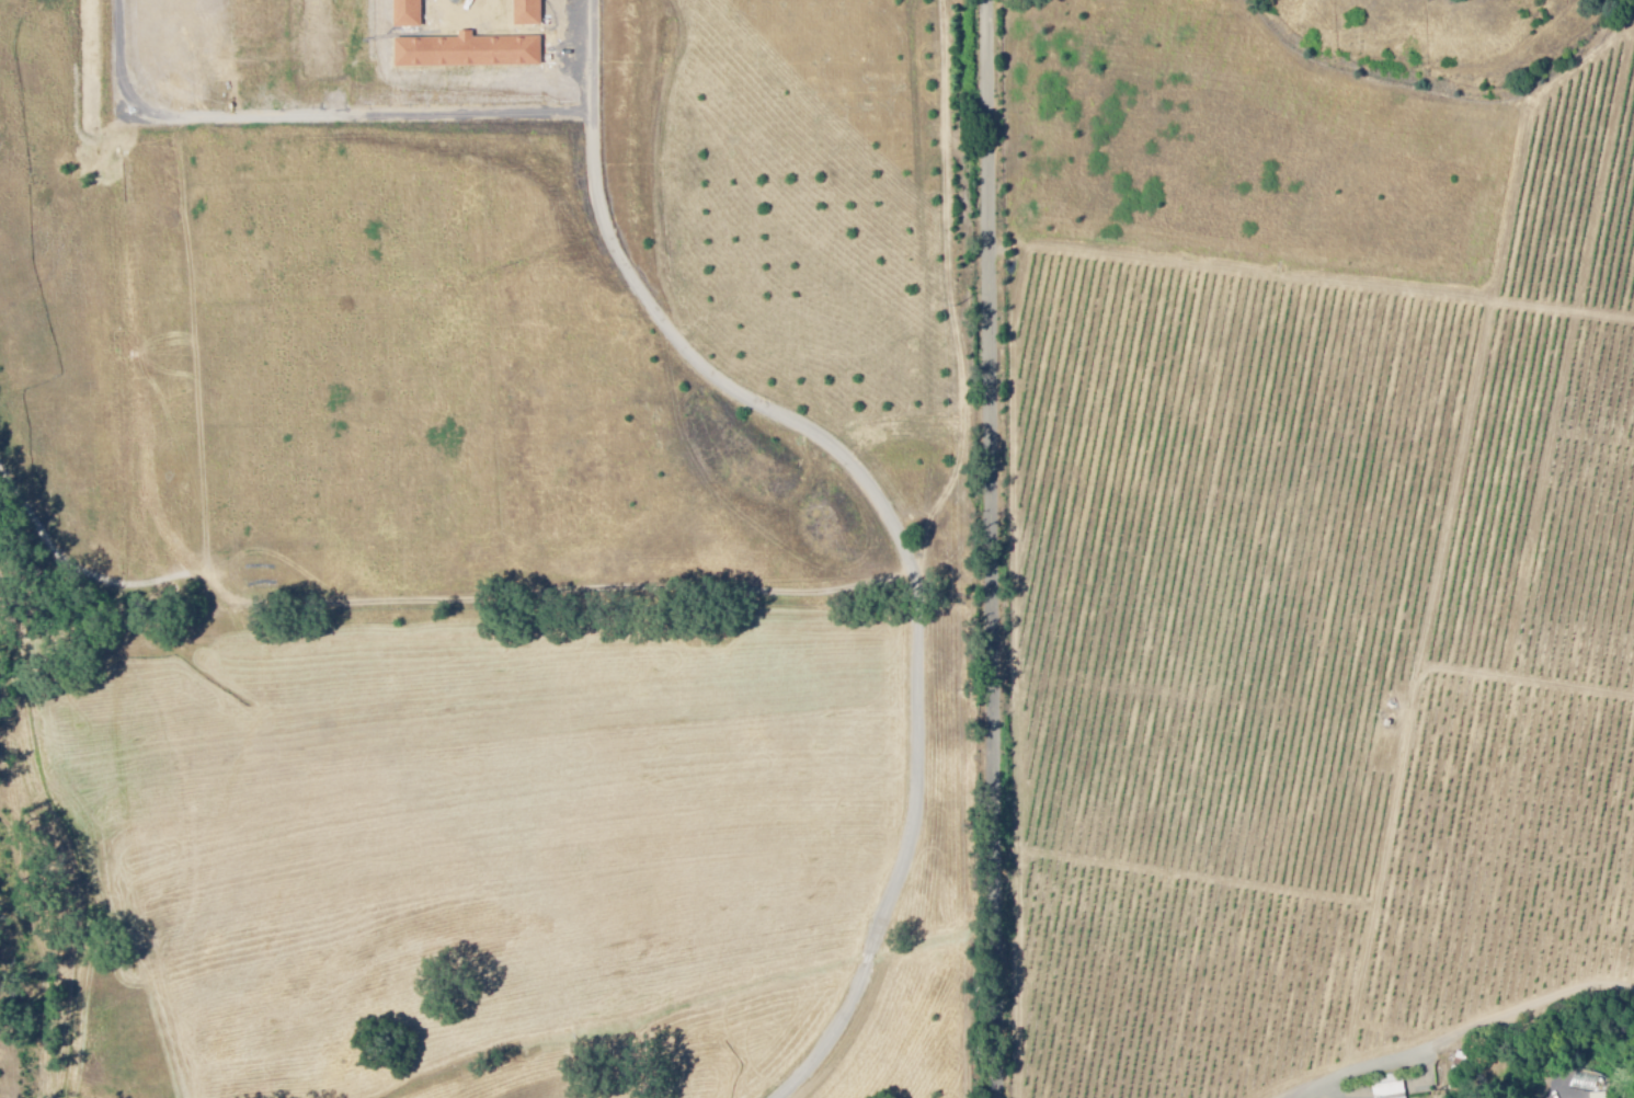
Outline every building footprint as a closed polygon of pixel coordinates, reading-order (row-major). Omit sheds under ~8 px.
[(397,40),(397,69),(543,67),(543,38),(475,39),(475,33),(462,33),(462,39),(397,40)] [(1405,1079),(1388,1081),(1389,1084),(1374,1086),(1376,1097),(1408,1097),(1405,1079)]
